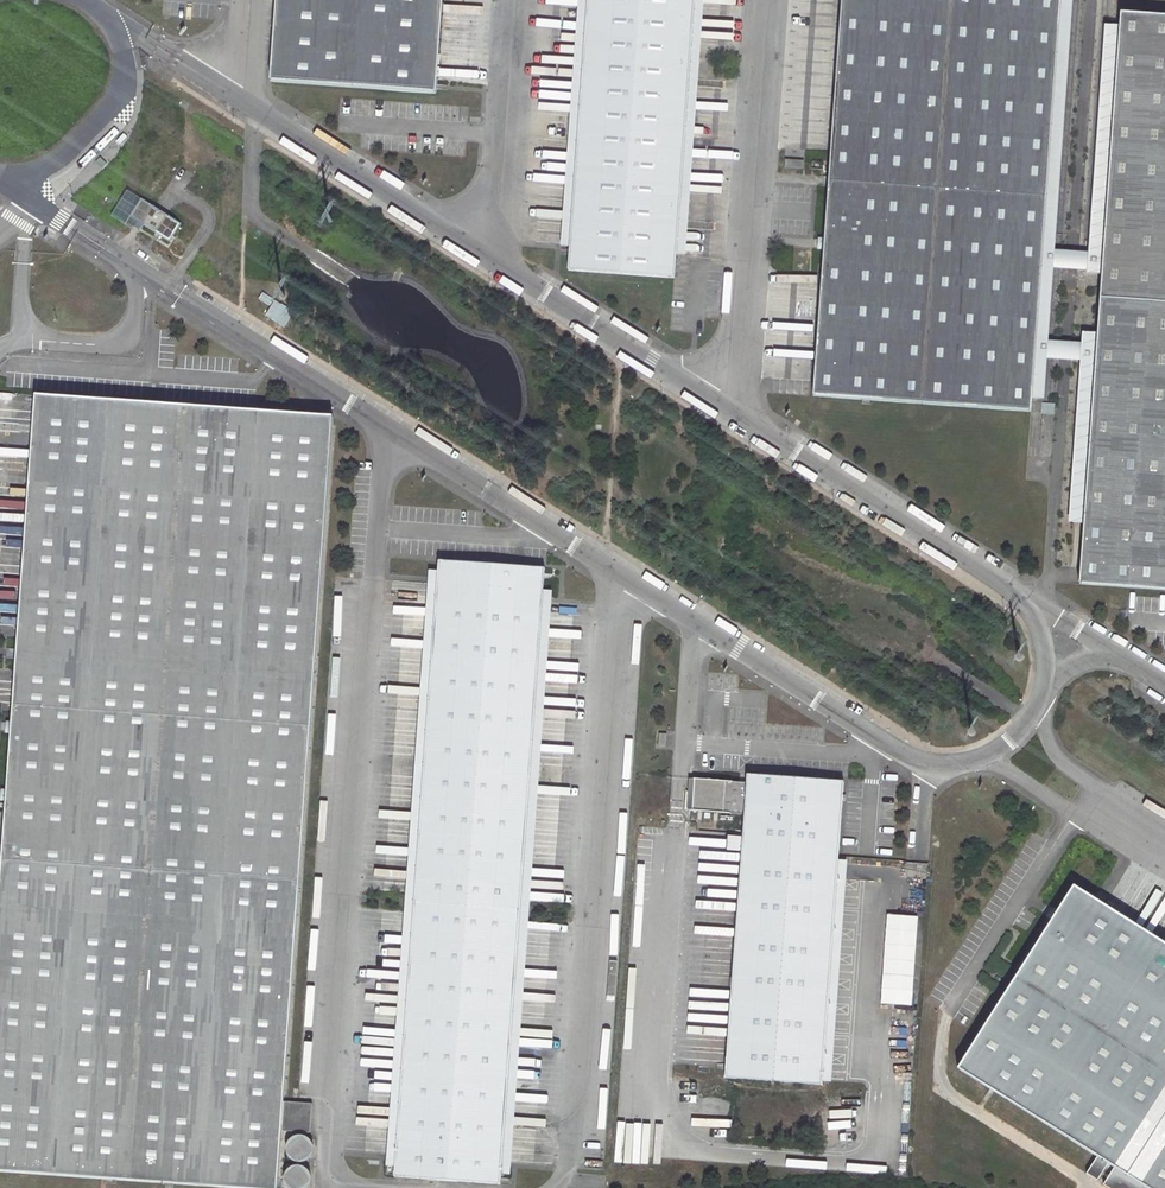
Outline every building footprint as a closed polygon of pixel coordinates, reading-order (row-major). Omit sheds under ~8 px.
[(267,78),(433,92),(440,0),(273,0),(267,78)] [(565,269),(672,277),(692,0),(585,0),(565,269)] [(811,394),(1029,410),(1033,356),(1034,339),(1058,0),(839,0),(811,394)] [(1078,582),(1164,588),(1164,15),(1118,11),(1095,343),(1093,360),(1078,582)] [(124,215),(136,197),(123,189),(106,215),(134,233),(139,225),(124,215)] [(176,222),(136,197),(124,215),(139,225),(164,241),(176,222)] [(1033,356),(1093,360),(1095,343),(1034,339),(1033,356)] [(30,394),(0,814),(0,1170),(259,1187),(272,1187),(277,1129),(305,1131),(307,1101),(279,1099),(327,415),(30,394)] [(540,565),(433,558),(389,1175),(496,1182),(540,565)] [(666,737),(659,736),(658,749),(665,750),(666,737)] [(821,1088),(841,784),(744,777),(743,786),(691,782),(688,814),(741,818),(723,1081),(821,1088)] [(1071,887),(957,1068),(1097,1156),(1086,1174),(1097,1181),(1102,1171),(1108,1175),(1103,1185),(1108,1187),(1164,1187),(1164,947),(1071,887)] [(911,1004),(915,914),(884,913),(880,1003),(911,1004)] [(282,1144),(281,1147),(282,1152),(286,1157),(290,1159),(292,1160),(295,1160),(301,1159),(305,1155),(308,1151),(308,1149),(309,1146),(307,1140),(304,1137),(302,1135),(299,1134),(295,1133),(289,1134),(285,1137),(282,1141),(282,1144)] [(279,1178),(279,1179),(281,1184),(283,1186),(285,1187),(300,1187),(304,1185),(306,1180),(306,1175),(306,1173),(304,1170),(301,1166),(299,1165),(296,1164),(293,1163),(290,1163),(285,1165),(282,1169),(280,1173),(279,1178)]
